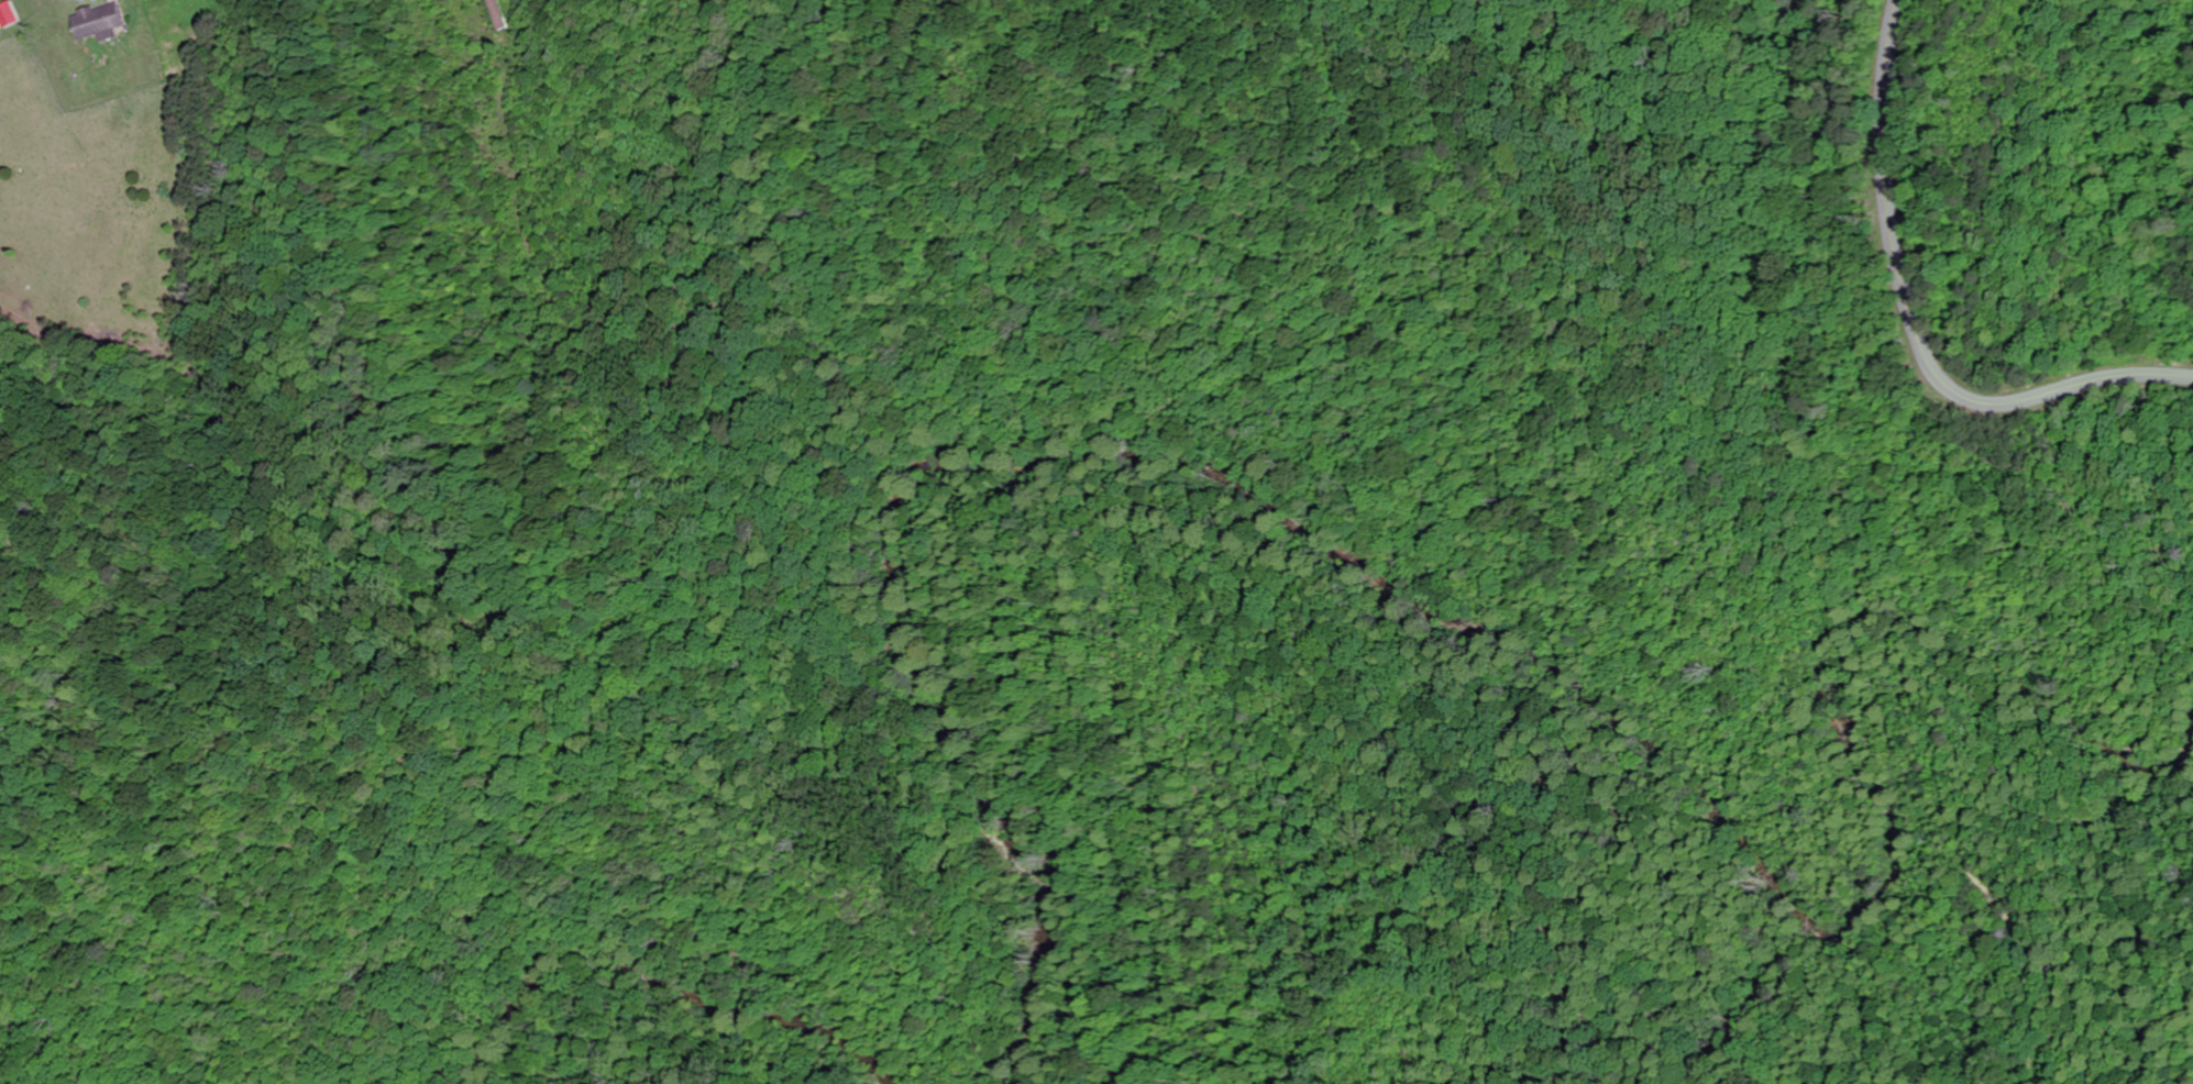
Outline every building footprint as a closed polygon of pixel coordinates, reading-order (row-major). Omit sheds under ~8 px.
[(74,15),(81,40),(102,35),(104,42),(121,37),(119,29),(128,26),(121,4),(97,10),(97,9),(74,15)]
